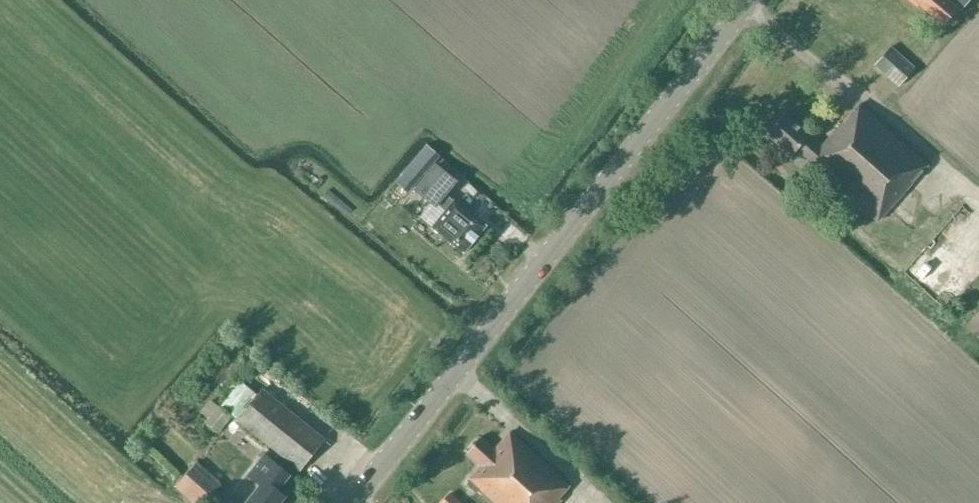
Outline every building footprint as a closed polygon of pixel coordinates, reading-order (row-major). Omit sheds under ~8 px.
[(943,26),(958,9),(948,0),(912,0),(943,26)] [(916,68),(891,46),(873,65),(898,87),(916,68)] [(927,166),(859,105),(820,148),(808,137),(809,137),(784,114),(766,134),(791,156),(797,150),(877,222),(927,166)] [(445,212),(432,228),(464,253),(486,226),(454,200),(453,202),(445,195),(457,181),(436,164),(414,190),(435,207),(437,205),(445,212)] [(909,236),(922,218),(907,207),(894,225),(909,236)] [(257,393),(241,380),(222,405),(238,418),(257,393)] [(300,471),(325,439),(262,389),(237,421),(300,471)] [(475,492),(476,491),(490,502),(559,502),(562,500),(559,498),(571,484),(510,431),(494,449),(480,437),(466,453),(480,465),(467,481),(470,484),(469,486),(475,492)] [(284,496),(276,490),(280,485),(289,473),(265,454),(248,476),(260,485),(246,502),(279,502),(284,496)] [(175,486),(194,502),(204,502),(221,485),(197,463),(175,486)] [(450,492),(440,502),(462,502),(450,492)]
